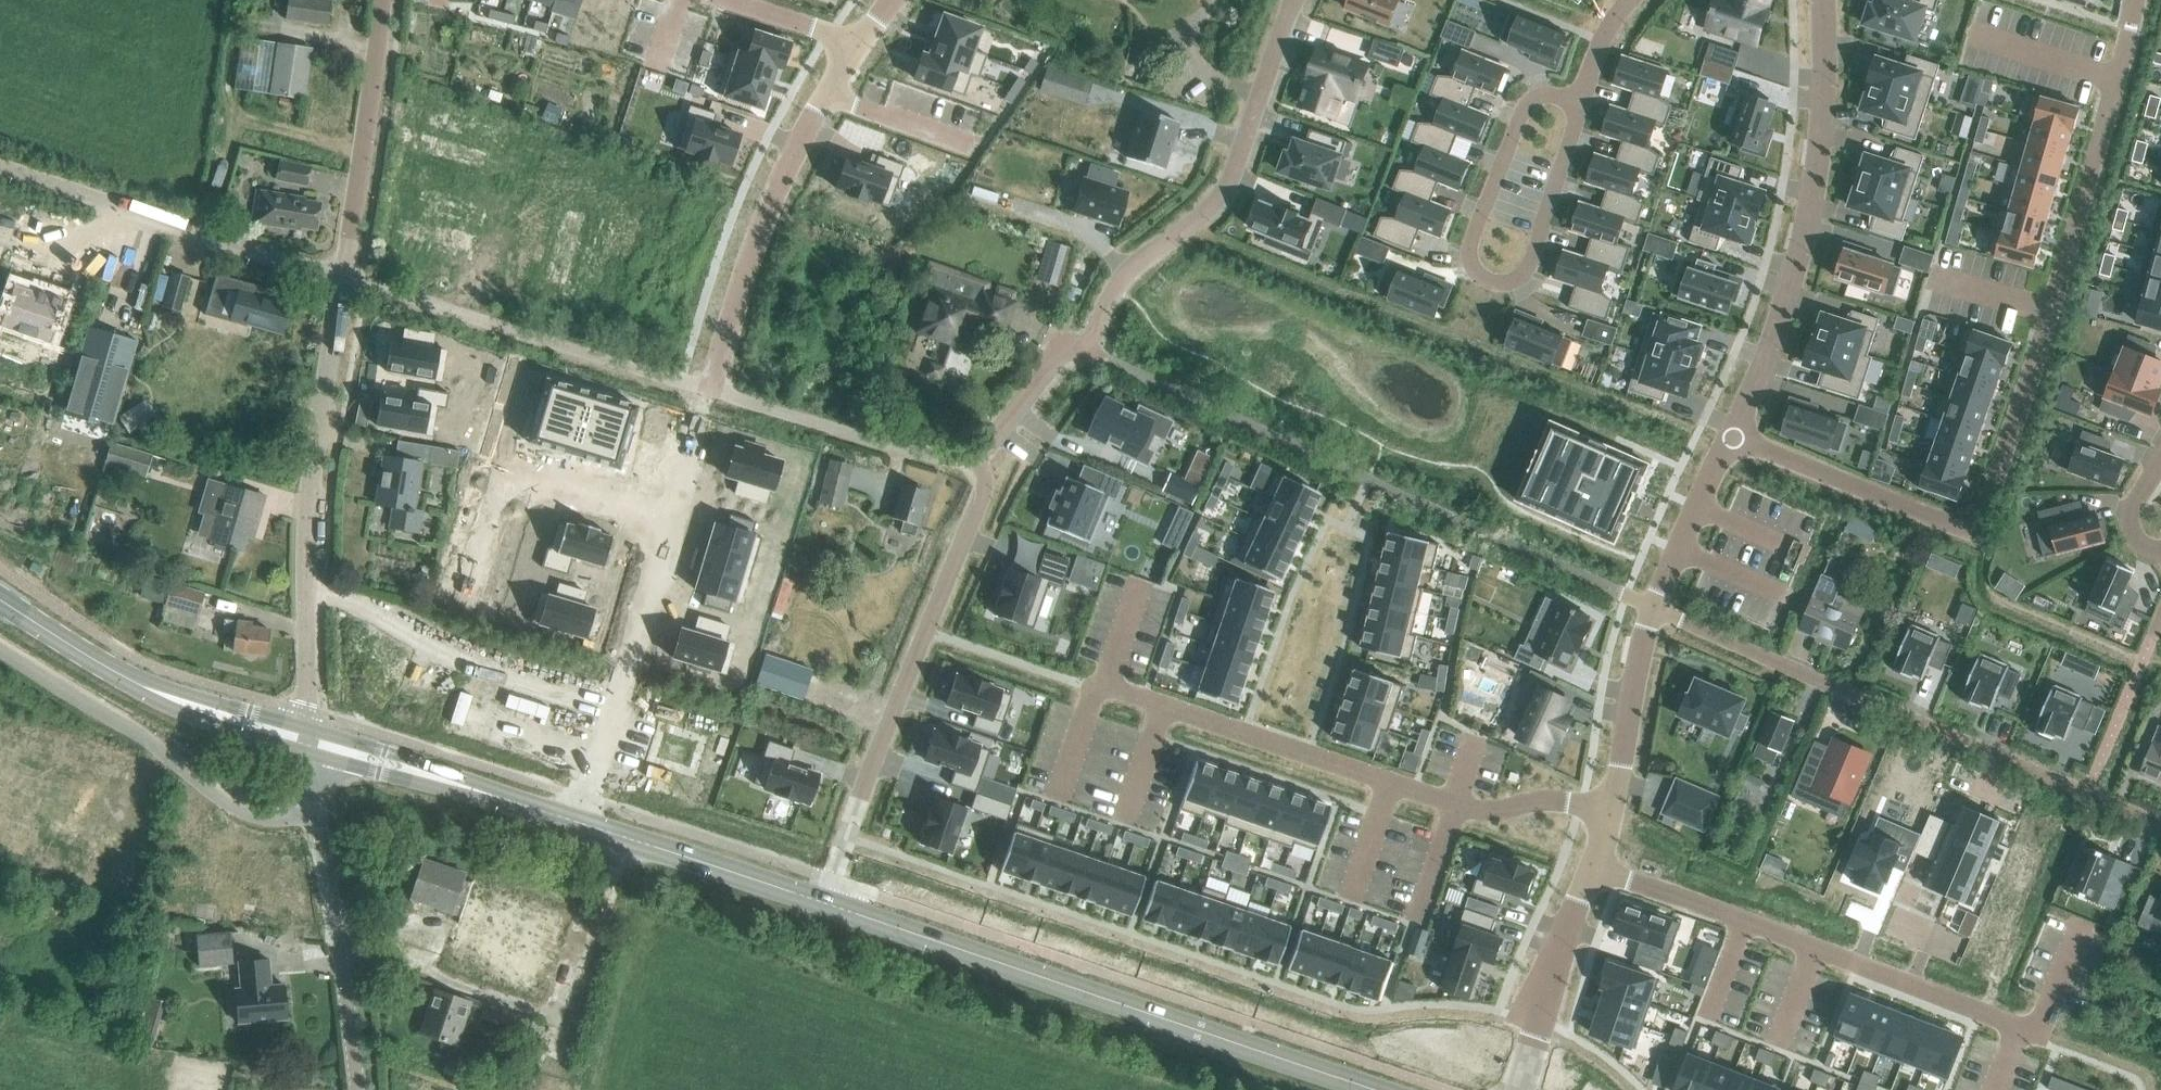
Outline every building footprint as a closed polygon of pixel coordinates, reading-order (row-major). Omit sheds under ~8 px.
[(287,8),(285,20),(329,26),(332,2),(321,0),(275,0),(275,6),(287,8)] [(556,3),(579,11),(583,0),(557,0),(556,3)] [(1344,3),(1348,5),(1346,10),(1389,26),(1399,0),(1346,0),(1344,3)] [(1713,9),(1726,13),(1719,34),(1755,46),(1770,0),(1716,0),(1713,9)] [(1935,13),(1939,0),(1877,0),(1875,7),(1870,5),(1864,25),(1915,41),(1925,10),(1935,13)] [(2087,8),(2089,0),(2062,0),(2062,1),(2086,8),(2087,9),(2087,8)] [(491,9),(488,19),(501,22),(503,13),(491,9)] [(503,13),(501,22),(513,26),(516,16),(503,13)] [(1558,64),(1564,49),(1560,47),(1565,34),(1521,17),(1520,18),(1511,15),(1501,40),(1510,44),(1510,45),(1558,64)] [(723,18),(719,31),(728,34),(732,21),(723,18)] [(945,18),(937,40),(973,53),(981,31),(945,18)] [(536,21),(533,30),(546,34),(549,25),(536,21)] [(1473,35),(1446,24),(1441,38),(1467,48),(1473,35)] [(557,33),(555,43),(567,46),(570,37),(557,33)] [(748,56),(747,57),(776,66),(776,67),(783,70),(790,46),(755,35),(748,56)] [(242,39),(235,90),(270,95),(304,100),(313,48),(277,43),(242,39)] [(930,60),(929,61),(958,71),(957,73),(965,76),(973,53),(937,40),(930,60)] [(1376,42),(1371,57),(1398,66),(1403,51),(1376,42)] [(1370,62),(1321,45),(1302,102),(1338,114),(1345,94),(1357,98),(1363,82),(1364,82),(1365,78),(1364,78),(1370,62)] [(1738,54),(1711,45),(1705,61),(1732,70),(1738,54)] [(1048,46),(1041,58),(1049,63),(1056,51),(1048,46)] [(702,52),(698,65),(707,68),(711,55),(702,52)] [(1507,69),(1463,52),(1453,77),(1439,74),(1430,96),(1444,101),(1444,99),(1468,108),(1476,88),(1496,96),(1507,69)] [(740,53),(733,76),(769,87),(776,67),(776,66),(747,57),(748,56),(740,53)] [(1868,85),(1870,86),(1927,104),(1939,66),(1907,55),(1903,68),(1876,59),(1868,85)] [(922,57),(913,80),(950,94),(957,73),(958,71),(929,61),(930,60),(922,57)] [(1668,71),(1623,57),(1614,85),(1635,91),(1628,112),(1656,121),(1656,123),(1665,126),(1672,104),(1660,97),(1668,71)] [(1732,70),(1705,61),(1700,75),(1727,84),(1732,70)] [(733,76),(726,98),(762,109),(769,87),(733,76)] [(1969,77),(1965,89),(1980,94),(1984,81),(1969,77)] [(1994,82),(1985,79),(1981,92),(1990,95),(1994,82)] [(684,95),(688,84),(676,80),(673,91),(684,95)] [(1018,80),(1010,91),(1018,96),(1026,85),(1018,80)] [(693,82),(689,95),(697,98),(701,85),(693,82)] [(1915,140),(1927,104),(1870,86),(1867,95),(1863,94),(1859,108),(1887,118),(1883,130),(1915,140)] [(1010,91),(1003,102),(1011,107),(1018,96),(1010,91)] [(2033,95),(2032,95),(2031,96),(2025,119),(2073,132),(2079,110),(2079,109),(2062,104),(2033,95)] [(2151,95),(2148,106),(2158,109),(2160,98),(2151,95)] [(1774,106),(1746,97),(1731,142),(1744,146),(1743,150),(1759,155),(1774,106)] [(1468,108),(1444,99),(1444,101),(1434,124),(1420,121),(1411,143),(1425,148),(1426,146),(1449,156),(1457,135),(1477,143),(1488,116),(1468,108)] [(542,118),(557,125),(563,111),(548,104),(542,118)] [(690,106),(676,149),(699,157),(698,160),(716,165),(717,162),(730,167),(740,137),(713,128),(717,115),(690,106)] [(2158,109),(2148,106),(2145,117),(2155,120),(2158,109)] [(1628,112),(1611,107),(1602,134),(1623,141),(1616,162),(1641,170),(1640,172),(1654,176),(1661,154),(1648,147),(1656,123),(1656,121),(1628,112)] [(1178,123),(1141,111),(1126,158),(1163,170),(1178,123)] [(1963,115),(1959,125),(1970,128),(1973,118),(1963,115)] [(1978,129),(1987,132),(1990,119),(1981,117),(1978,129)] [(2073,132),(2025,119),(2025,120),(2035,122),(2034,125),(2029,144),(2066,155),(2071,138),(2072,133),(2073,132)] [(1974,142),(1983,145),(1987,132),(1978,129),(1974,142)] [(1347,142),(1318,132),(1313,147),(1296,141),(1292,151),(1288,149),(1280,172),(1331,190),(1347,142)] [(2148,143),(2138,140),(2135,151),(2145,154),(2148,143)] [(2066,155),(2029,144),(2023,165),(2022,166),(2013,163),(2012,163),(2012,164),(2059,177),(2062,169),(2066,155)] [(1449,156),(1426,146),(1425,148),(1416,171),(1401,168),(1393,190),(1406,195),(1407,193),(1430,203),(1439,183),(1459,191),(1469,164),(1449,156)] [(1862,171),(1858,181),(1910,198),(1924,157),(1897,148),(1891,164),(1863,155),(1858,170),(1862,171)] [(2145,154),(2135,151),(2132,162),(2142,165),(2145,154)] [(1616,162),(1596,155),(1587,183),(1607,189),(1601,210),(1625,218),(1624,220),(1638,224),(1645,202),(1632,195),(1640,172),(1641,170),(1616,162)] [(846,160),(835,190),(848,195),(848,197),(865,204),(866,201),(889,210),(904,167),(878,157),(873,170),(846,160)] [(1702,202),(1754,219),(1756,219),(1765,194),(1738,185),(1743,168),(1711,158),(1697,200),(1702,202)] [(1974,177),(1977,164),(1969,162),(1965,175),(1974,177)] [(279,182),(309,186),(311,167),(281,164),(279,182)] [(2012,164),(2006,186),(2053,200),(2059,177),(2012,164)] [(1118,174),(1091,165),(1086,180),(1083,179),(1073,212),(1118,226),(1129,193),(1113,188),(1118,174)] [(1965,175),(1961,187),(1970,190),(1974,177),(1965,175)] [(1903,221),(1910,198),(1858,181),(1855,191),(1851,190),(1847,205),(1875,214),(1870,230),(1902,241),(1908,223),(1903,221)] [(2015,190),(2015,191),(2009,212),(2047,222),(2053,200),(2006,186),(2005,187),(2015,190)] [(304,201),(304,198),(260,192),(256,190),(251,223),(255,223),(300,230),(301,228),(317,230),(321,203),(304,201)] [(1430,203),(1407,193),(1406,195),(1397,218),(1383,216),(1374,237),(1411,252),(1420,230),(1440,238),(1451,211),(1430,203)] [(1319,201),(1310,222),(1298,217),(1299,216),(1280,208),(1280,210),(1261,203),(1260,207),(1255,205),(1248,223),(1253,224),(1251,229),(1311,253),(1324,220),(1340,226),(1345,212),(1319,201)] [(1754,219),(1702,202),(1689,242),(1716,251),(1721,234),(1750,244),(1755,229),(1751,228),(1754,219)] [(1601,210),(1580,203),(1571,231),(1592,238),(1585,258),(1609,266),(1609,268),(1622,273),(1629,251),(1617,243),(1624,220),(1625,218),(1601,210)] [(2152,231),(2160,234),(2160,206),(2159,205),(2152,229),(2152,231)] [(1964,209),(1956,207),(1952,220),(1961,222),(1964,209)] [(2129,211),(2118,209),(2115,219),(2126,222),(2129,211)] [(2041,244),(2040,244),(2042,238),(2047,222),(2009,212),(2003,233),(1993,230),(1993,231),(2040,245),(2041,244)] [(2126,222),(2115,219),(2112,230),(2123,233),(2126,222)] [(1957,235),(1961,222),(1952,220),(1949,233),(1957,235)] [(2034,268),(2040,245),(1993,231),(1986,254),(1986,255),(1988,256),(2014,263),(2030,267),(2033,268),(2034,269),(2034,268)] [(2146,252),(2160,256),(2160,234),(2152,231),(2146,252)] [(1676,243),(1648,234),(1644,248),(1671,257),(1676,243)] [(1388,247),(1361,237),(1356,251),(1382,261),(1388,247)] [(1934,256),(1907,248),(1903,262),(1930,271),(1934,256)] [(1842,249),(1837,265),(1841,266),(1837,279),(1882,293),(1882,292),(1892,295),(1900,269),(1891,266),(1891,265),(1842,249)] [(1585,258),(1564,252),(1555,279),(1576,286),(1569,309),(1607,321),(1614,299),(1601,292),(1609,268),(1609,266),(1585,258)] [(2140,274),(2160,279),(2160,256),(2146,252),(2143,262),(2140,274)] [(2116,256),(2105,254),(2102,264),(2113,267),(2116,256)] [(1089,265),(1075,261),(1072,274),(1086,277),(1089,265)] [(2113,267),(2102,264),(2099,275),(2110,278),(2113,267)] [(916,305),(924,308),(917,330),(960,345),(969,322),(1003,334),(1013,304),(984,295),(987,284),(929,265),(916,305)] [(1691,270),(1690,271),(1681,268),(1673,294),(1682,297),(1681,299),(1726,313),(1731,300),(1735,302),(1740,286),(1691,270)] [(164,307),(181,311),(190,278),(173,273),(164,307)] [(207,311),(282,333),(290,307),(270,301),(271,297),(273,290),(217,274),(207,311)] [(2133,298),(2143,301),(2144,299),(2160,303),(2160,279),(2140,274),(2133,298)] [(1448,294),(1401,275),(1389,303),(1433,320),(1439,307),(1442,309),(1448,294)] [(3,327),(51,344),(66,301),(62,300),(64,297),(38,288),(37,291),(14,283),(9,297),(0,294),(0,334),(3,327)] [(2086,287),(2080,313),(2082,314),(2092,316),(2098,291),(2086,287)] [(2138,324),(2160,330),(2160,303),(2144,299),(2143,301),(2138,324)] [(1815,339),(1867,356),(1879,320),(1852,311),(1848,323),(1819,314),(1815,329),(1818,330),(1815,339)] [(1551,364),(1551,363),(1561,367),(1571,341),(1562,338),(1562,336),(1514,317),(1508,333),(1512,334),(1507,347),(1551,364)] [(1641,353),(1693,369),(1696,360),(1699,361),(1704,347),(1675,338),(1679,325),(1652,317),(1641,353)] [(1618,329),(1590,320),(1586,334),(1613,344),(1618,329)] [(1922,325),(1918,338),(1927,340),(1931,328),(1922,325)] [(112,428),(137,341),(89,327),(64,414),(112,428)] [(1957,351),(2004,367),(2008,356),(2011,345),(2012,344),(2011,344),(1998,339),(1991,337),(1966,328),(1965,328),(1957,351)] [(392,342),(387,372),(434,380),(439,350),(432,349),(435,335),(408,331),(405,344),(392,342)] [(1927,340),(1918,338),(1915,351),(1923,353),(1927,340)] [(2158,390),(2160,383),(2160,364),(2149,359),(2154,347),(2130,338),(2125,350),(2115,346),(2106,369),(2158,390)] [(1872,358),(1867,356),(1815,339),(1813,339),(1805,364),(1824,371),(1819,387),(1858,400),(1872,358)] [(2002,371),(2003,368),(2004,368),(2004,367),(1957,351),(1957,352),(1962,353),(1959,362),(1954,375),(1977,383),(1996,389),(2002,371)] [(1693,369),(1641,353),(1628,391),(1663,402),(1667,390),(1686,396),(1695,370),(1693,369)] [(508,407),(522,360),(509,356),(495,404),(508,407)] [(941,381),(946,367),(932,362),(927,375),(941,381)] [(2160,390),(2158,390),(2106,369),(2096,394),(2106,398),(2101,410),(2128,420),(2132,408),(2151,416),(2160,390)] [(1914,386),(1918,373),(1909,370),(1905,383),(1914,386)] [(1599,386),(1599,388),(1608,391),(1612,377),(1603,374),(1599,386)] [(1946,396),(1942,394),(1942,395),(1972,406),(1988,411),(1996,389),(1977,383),(1954,375),(1947,396),(1946,396)] [(548,380),(529,442),(620,470),(639,408),(548,380)] [(1905,383),(1902,396),(1910,398),(1914,386),(1905,383)] [(382,396),(377,426),(425,434),(430,406),(442,408),(445,393),(418,388),(416,402),(382,396)] [(1988,411),(1972,406),(1942,395),(1934,417),(1980,433),(1988,411)] [(1892,401),(1877,397),(1873,409),(1888,414),(1892,401)] [(1123,450),(1121,455),(1147,467),(1155,452),(1148,449),(1151,444),(1154,437),(1164,441),(1173,422),(1138,405),(1134,415),(1105,401),(1090,434),(1123,450)] [(141,403),(119,417),(129,433),(152,419),(141,403)] [(1828,449),(1829,448),(1838,451),(1847,425),(1837,422),(1838,421),(1788,405),(1783,420),(1788,422),(1783,435),(1828,449)] [(1873,409),(1861,406),(1857,421),(1884,429),(1889,414),(1888,414),(1873,409)] [(492,460),(506,412),(493,408),(479,456),(492,460)] [(1896,415),(1892,428),(1901,431),(1905,418),(1896,415)] [(1943,421),(1943,422),(1936,442),(1931,440),(1931,441),(1972,456),(1980,433),(1934,417),(1934,418),(1943,421)] [(1551,422),(1537,453),(1541,455),(1541,453),(1551,458),(1542,477),(1533,473),(1534,471),(1530,469),(1517,500),(1605,539),(1611,541),(1616,544),(1617,540),(1620,534),(1629,513),(1636,497),(1650,466),(1551,422)] [(1889,441),(1898,443),(1901,431),(1892,428),(1889,441)] [(2121,466),(2123,461),(2104,455),(2109,442),(2084,434),(2080,446),(2070,442),(2061,468),(2078,474),(2077,475),(2079,475),(2079,474),(2084,476),(2083,477),(2084,477),(2085,476),(2099,482),(2100,483),(2101,482),(2105,484),(2105,485),(2106,485),(2106,484),(2114,487),(2115,482),(2116,482),(2117,481),(2116,481),(2118,475),(2119,475),(2119,474),(2118,473),(2120,467),(2121,468),(2122,467),(2121,466)] [(389,528),(418,533),(422,511),(413,509),(421,462),(457,468),(460,452),(397,441),(394,458),(384,456),(376,504),(393,507),(389,528)] [(1965,477),(1965,475),(1972,456),(1931,441),(1923,463),(1965,478),(1965,477)] [(112,443),(105,465),(146,477),(152,455),(112,443)] [(732,449),(723,478),(735,482),(731,495),(757,503),(762,490),(769,492),(778,463),(758,457),(760,450),(742,444),(740,451),(732,449)] [(89,452),(88,460),(97,462),(98,454),(89,452)] [(828,459),(817,503),(842,508),(852,465),(828,459)] [(1876,459),(1873,472),(1880,474),(1881,475),(1881,474),(1885,462),(1876,459)] [(1220,474),(1228,478),(1233,466),(1226,462),(1220,474)] [(1957,501),(1957,500),(1961,490),(1965,478),(1923,463),(1915,486),(1916,487),(1938,494),(1956,501),(1957,501)] [(1053,509),(1047,525),(1090,544),(1109,497),(1115,500),(1120,487),(1122,482),(1083,465),(1077,482),(1066,478),(1060,494),(1056,492),(1049,507),(1053,509)] [(1192,503),(1203,477),(1189,471),(1184,482),(1170,476),(1163,490),(1192,503)] [(1309,517),(1320,494),(1274,472),(1263,495),(1272,500),(1309,517)] [(1220,474),(1214,486),(1222,490),(1228,478),(1220,474)] [(210,542),(243,551),(248,536),(254,537),(266,496),(223,483),(223,484),(208,480),(199,511),(218,516),(210,542)] [(915,536),(918,526),(927,493),(903,485),(893,519),(904,522),(901,532),(915,536)] [(1218,499),(1210,496),(1204,507),(1212,511),(1218,499)] [(1309,517),(1272,500),(1263,519),(1300,536),(1309,517)] [(2098,521),(2096,516),(2077,521),(2073,505),(2039,513),(2044,530),(2037,532),(2044,558),(2103,542),(2102,538),(2106,537),(2102,520),(2098,521)] [(1173,521),(1186,527),(1193,513),(1180,507),(1173,521)] [(1263,519),(1254,515),(1243,537),(1289,559),(1300,536),(1263,519)] [(1846,533),(1859,538),(1866,522),(1852,517),(1846,533)] [(546,549),(542,564),(568,572),(572,558),(603,568),(604,568),(613,538),(612,538),(598,534),(599,532),(600,531),(577,524),(577,525),(576,528),(567,525),(567,524),(566,524),(557,552),(546,549)] [(711,524),(704,547),(743,559),(750,537),(711,524)] [(1201,535),(1193,531),(1188,543),(1196,547),(1201,535)] [(780,532),(775,546),(785,549),(789,535),(780,532)] [(1440,545),(1390,533),(1384,558),(1423,567),(1434,570),(1440,545)] [(1289,559),(1243,537),(1233,559),(1279,581),(1289,559)] [(1196,547),(1188,543),(1182,555),(1190,558),(1196,547)] [(704,547),(697,568),(737,580),(743,559),(704,547)] [(999,604),(995,616),(1033,629),(1048,584),(1061,588),(1070,561),(1044,553),(1036,578),(1011,569),(1009,575),(1007,581),(1004,580),(996,603),(999,604)] [(1933,553),(1927,565),(1956,578),(1961,565),(1933,553)] [(1469,568),(1477,571),(1482,559),(1473,556),(1469,568)] [(1075,557),(1068,579),(1096,589),(1104,566),(1075,557)] [(1423,567),(1384,558),(1379,578),(1418,588),(1423,567)] [(2108,561),(2089,602),(2090,603),(2085,612),(2122,629),(2137,595),(2126,590),(2134,572),(2108,561)] [(431,569),(422,567),(420,578),(429,580),(431,569)] [(697,568),(690,590),(730,602),(737,580),(697,568)] [(1460,575),(1457,588),(1465,590),(1469,578),(1460,575)] [(2005,575),(1997,589),(2015,601),(2024,587),(2005,575)] [(147,576),(141,596),(166,604),(172,584),(147,576)] [(773,576),(769,590),(778,593),(782,579),(773,576)] [(773,615),(783,618),(795,579),(785,576),(773,615)] [(1218,599),(1266,615),(1274,592),(1225,576),(1218,599)] [(1816,638),(1846,651),(1848,647),(1850,648),(1851,648),(1853,647),(1855,647),(1857,646),(1858,645),(1859,644),(1860,642),(1861,641),(1861,640),(1861,638),(1861,636),(1861,634),(1860,632),(1859,630),(1857,629),(1856,628),(1864,608),(1835,596),(1838,591),(1834,582),(1822,577),(1799,631),(1801,631),(1801,629),(1817,636),(1816,638)] [(1379,578),(1373,602),(1418,613),(1424,589),(1418,588),(1379,578)] [(166,604),(199,614),(205,594),(172,584),(166,604)] [(548,596),(539,625),(584,639),(593,610),(581,606),(585,593),(559,585),(555,598),(548,596)] [(769,590),(764,604),(774,607),(778,593),(769,590)] [(1190,600),(1182,598),(1178,610),(1186,613),(1190,600)] [(1258,638),(1266,615),(1218,599),(1210,621),(1258,638)] [(1373,602),(1368,624),(1412,635),(1418,613),(1373,602)] [(1521,645),(1514,659),(1540,671),(1546,658),(1567,668),(1580,640),(1583,641),(1592,622),(1589,621),(1590,618),(1561,604),(1552,622),(1547,635),(1533,628),(1525,645),(1525,646),(1521,645)] [(1460,610),(1451,608),(1448,621),(1457,623),(1460,610)] [(1182,625),(1186,613),(1178,610),(1173,622),(1182,625)] [(252,627),(252,623),(238,621),(225,620),(223,631),(236,632),(234,651),(266,655),(270,630),(252,627)] [(676,630),(667,659),(713,673),(722,644),(715,641),(719,628),(693,620),(689,633),(676,630)] [(1202,644),(1212,648),(1250,661),(1258,638),(1210,621),(1202,644)] [(1448,621),(1445,633),(1454,635),(1457,623),(1448,621)] [(1412,635),(1368,624),(1362,649),(1411,661),(1417,636),(1412,635)] [(1940,638),(1911,625),(1892,670),(1912,679),(1913,677),(1922,681),(1929,665),(1942,671),(1952,645),(1940,640),(1940,638)] [(1163,655),(1171,657),(1175,645),(1167,642),(1163,655)] [(1243,682),(1250,661),(1212,648),(1205,669),(1243,682)] [(2066,652),(2061,665),(2081,673),(2086,661),(2066,652)] [(1163,655),(1158,667),(1167,670),(1171,657),(1163,655)] [(2009,667),(1980,655),(1961,699),(1981,708),(1982,706),(1991,710),(1998,694),(2010,700),(2021,675),(2008,669),(2009,667)] [(1448,666),(1440,665),(1438,678),(1446,679),(1448,666)] [(1243,682),(1205,669),(1197,692),(1235,705),(1243,682)] [(1404,686),(1356,670),(1348,693),(1396,709),(1404,686)] [(1531,671),(1516,704),(1529,710),(1517,736),(1549,751),(1554,739),(1560,741),(1571,718),(1565,715),(1571,703),(1551,694),(1557,682),(1531,671)] [(956,676),(946,704),(961,709),(977,715),(973,727),(998,736),(1012,695),(990,688),(991,685),(969,677),(968,680),(956,676)] [(1436,691),(1445,692),(1446,679),(1438,678),(1436,691)] [(1749,738),(1755,723),(1745,718),(1750,706),(1702,686),(1696,701),(1692,700),(1683,720),(1687,721),(1735,742),(1738,733),(1749,738)] [(2083,698),(2053,686),(2034,731),(2055,739),(2055,737),(2065,741),(2071,726),(2084,731),(2095,706),(2082,700),(2083,698)] [(1384,731),(1388,732),(1396,709),(1348,693),(1340,716),(1384,731)] [(1773,764),(1778,753),(1781,754),(1795,721),(1771,712),(1757,744),(1754,756),(1773,764)] [(1384,731),(1340,716),(1333,738),(1376,753),(1384,731)] [(2160,782),(2160,726),(2153,743),(2140,773),(2160,782)] [(1427,744),(1431,732),(1423,729),(1418,742),(1427,744)] [(934,732),(924,759),(939,764),(938,765),(955,770),(950,784),(976,793),(983,770),(990,751),(978,747),(968,743),(969,740),(947,732),(946,736),(934,732)] [(1809,755),(1792,797),(1819,808),(1826,793),(1850,803),(1871,755),(1835,740),(1825,761),(1820,759),(1809,755)] [(769,742),(754,784),(776,792),(775,795),(798,803),(799,800),(811,804),(820,776),(806,771),(790,765),(795,750),(769,742)] [(1414,754),(1422,757),(1427,744),(1418,742),(1414,754)] [(1179,809),(1203,818),(1205,813),(1220,769),(1195,761),(1179,809)] [(1240,776),(1220,769),(1205,813),(1225,820),(1240,776)] [(1742,775),(1738,785),(1758,794),(1762,784),(1742,775)] [(1225,820),(1223,825),(1247,833),(1263,784),(1240,776),(1225,820)] [(1677,780),(1664,813),(1704,829),(1717,797),(1677,780)] [(1000,783),(994,800),(1011,806),(1012,806),(1013,804),(1018,789),(1000,783)] [(1247,833),(1269,840),(1285,792),(1263,784),(1247,833)] [(1308,800),(1285,792),(1269,840),(1292,848),(1294,843),(1308,800)] [(975,794),(970,809),(1006,821),(1011,806),(994,800),(975,794)] [(926,833),(922,845),(949,854),(965,808),(938,798),(934,810),(931,809),(923,832),(926,833)] [(1045,804),(1032,800),(1030,808),(1042,812),(1045,804)] [(1294,843),(1316,851),(1331,807),(1308,800),(1294,843)] [(1931,816),(1925,829),(1968,847),(1982,815),(1958,805),(1950,824),(1931,816)] [(1063,810),(1051,806),(1048,814),(1060,818),(1063,810)] [(1075,814),(1063,810),(1060,818),(1073,823),(1075,814)] [(1982,815),(1968,847),(2004,862),(2009,850),(1998,845),(2006,825),(1982,815)] [(1088,818),(1085,827),(1097,831),(1100,823),(1088,818)] [(1862,841),(1850,869),(1856,871),(1852,881),(1880,893),(1884,883),(1886,884),(1893,868),(1905,873),(1921,835),(1879,818),(1868,844),(1862,841)] [(1036,830),(1016,823),(1000,871),(1015,876),(1020,878),(1036,830)] [(1110,835),(1112,827),(1100,823),(1097,831),(1110,835)] [(1925,829),(1915,852),(1935,860),(1924,885),(1948,895),(1968,847),(1925,829)] [(1036,830),(1020,878),(1020,879),(1038,885),(1038,884),(1039,884),(1052,846),(1055,836),(1036,830)] [(1125,831),(1122,839),(1134,844),(1137,835),(1125,831)] [(1183,833),(1180,841),(1193,845),(1195,837),(1183,833)] [(1134,844),(1147,848),(1150,839),(1137,835),(1134,844)] [(1193,845),(1205,849),(1208,841),(1195,837),(1193,845)] [(1052,846),(1039,884),(1053,889),(1057,891),(1070,852),(1052,846)] [(2083,846),(2065,891),(2099,905),(2105,888),(2119,894),(2131,866),(2083,846)] [(1191,851),(1178,847),(1175,855),(1188,860),(1191,851)] [(1968,847),(1948,895),(1972,905),(1984,876),(1988,878),(1991,871),(1998,874),(2004,862),(1968,847)] [(1188,860),(1200,864),(1203,856),(1191,851),(1188,860)] [(1239,855),(1226,851),(1225,856),(1224,859),(1236,863),(1239,855)] [(1070,852),(1057,891),(1056,891),(1075,897),(1088,858),(1070,852)] [(1236,863),(1248,868),(1249,865),(1251,860),(1239,855),(1236,863)] [(1485,857),(1472,894),(1502,904),(1506,891),(1527,898),(1535,874),(1530,872),(1531,870),(1510,862),(1509,865),(1508,865),(1485,857)] [(1088,858),(1075,897),(1093,904),(1093,903),(1107,865),(1088,858)] [(410,899),(453,914),(467,874),(424,859),(410,899)] [(1221,867),(1233,871),(1236,863),(1224,859),(1223,862),(1221,867)] [(1233,871),(1246,876),(1247,871),(1248,868),(1236,863),(1233,871)] [(1272,863),(1269,871),(1281,875),(1284,867),(1272,863)] [(1112,909),(1125,871),(1107,865),(1093,903),(1094,903),(1112,909)] [(1281,875),(1294,880),(1297,871),(1284,867),(1281,875)] [(1112,909),(1132,916),(1145,878),(1125,871),(1112,909)] [(1279,882),(1267,878),(1265,886),(1276,890),(1279,882)] [(1165,927),(1178,889),(1154,881),(1141,920),(1164,928),(1165,927)] [(1279,882),(1276,890),(1289,894),(1292,886),(1279,882)] [(1210,943),(1225,900),(1226,895),(1202,886),(1199,896),(1186,935),(1187,935),(1209,943),(1210,943)] [(1199,896),(1178,889),(1165,927),(1165,928),(1186,935),(1199,896)] [(2151,894),(2138,924),(2160,934),(2160,899),(2151,894)] [(1319,897),(1316,906),(1328,910),(1331,902),(1319,897)] [(1225,900),(1210,943),(1231,951),(1231,950),(1232,951),(1245,912),(1247,907),(1225,900)] [(1328,910),(1341,914),(1344,906),(1331,902),(1328,910)] [(1485,903),(1481,914),(1496,919),(1500,908),(1485,903)] [(1636,953),(1649,957),(1667,964),(1681,924),(1671,921),(1626,905),(1617,932),(1629,936),(1641,940),(1636,953)] [(1362,912),(1350,908),(1347,916),(1359,920),(1362,912)] [(1465,909),(1452,949),(1482,960),(1495,964),(1503,940),(1491,935),(1496,919),(1481,914),(1465,909)] [(1267,919),(1245,912),(1232,951),(1251,957),(1253,958),(1267,919)] [(1374,916),(1372,925),(1384,929),(1387,921),(1374,916)] [(1277,966),(1290,927),(1267,919),(1253,958),(1277,966)] [(1387,921),(1384,929),(1396,933),(1399,925),(1387,921)] [(1417,927),(1409,952),(1421,956),(1429,932),(1417,927)] [(234,964),(232,945),(230,936),(226,935),(197,931),(200,963),(208,963),(208,966),(234,964)] [(1319,937),(1300,931),(1287,969),(1306,976),(1319,937)] [(1319,937),(1306,976),(1324,982),(1338,944),(1319,937)] [(1338,944),(1324,982),(1343,989),(1356,950),(1338,944)] [(1703,947),(1690,983),(1693,984),(1705,989),(1719,953),(1703,947)] [(1452,949),(1439,987),(1469,998),(1480,965),(1482,960),(1452,949)] [(1356,950),(1343,989),(1361,995),(1362,995),(1375,956),(1356,950)] [(1381,1001),(1394,963),(1375,956),(1362,995),(1381,1001)] [(272,985),(270,959),(238,962),(241,988),(235,988),(239,1024),(288,1019),(285,984),(272,985)] [(1603,989),(1608,990),(1608,989),(1651,1004),(1659,981),(1611,965),(1603,989)] [(1693,984),(1690,992),(1702,997),(1705,989),(1693,984)] [(421,1033),(457,1046),(468,1013),(492,1021),(489,1028),(513,1036),(518,1020),(472,1003),(435,989),(421,1033)] [(1608,990),(1601,1011),(1643,1026),(1651,1004),(1608,989),(1608,990)] [(1835,1039),(1858,1047),(1874,1005),(1851,996),(1835,1039)] [(1896,1014),(1874,1005),(1858,1047),(1880,1056),(1896,1014)] [(1635,1049),(1643,1026),(1601,1011),(1593,1035),(1635,1049)] [(1903,1059),(1918,1022),(1896,1014),(1880,1056),(1902,1065),(1904,1060),(1903,1059)] [(156,1023),(142,1020),(136,1041),(150,1045),(156,1023)] [(1925,1068),(1940,1031),(1918,1022),(1903,1059),(1904,1060),(1924,1068),(1925,1068)] [(1676,1028),(1673,1036),(1685,1041),(1688,1033),(1676,1028)] [(1716,1031),(1711,1043),(1720,1047),(1724,1034),(1716,1031)] [(1925,1068),(1924,1068),(1922,1072),(1946,1082),(1963,1039),(1962,1039),(1940,1031),(1925,1068)] [(1724,1034),(1720,1047),(1728,1050),(1733,1037),(1724,1034)] [(1673,1036),(1669,1044),(1682,1049),(1685,1041),(1673,1036)] [(1760,1048),(1755,1060),(1763,1064),(1768,1051),(1760,1048)] [(1768,1051),(1763,1064),(1771,1067),(1776,1054),(1768,1051)] [(1714,1061),(1691,1052),(1676,1089),(1703,1089),(1714,1061)] [(1829,1053),(1824,1065),(1832,1069),(1837,1057),(1829,1053)] [(1714,1061),(1703,1089),(1728,1089),(1736,1069),(1714,1061)] [(1758,1078),(1736,1069),(1728,1089),(1753,1089),(1758,1078)] [(1815,1069),(1810,1081),(1818,1085),(1823,1072),(1815,1069)] [(1864,1071),(1860,1083),(1868,1086),(1873,1074),(1864,1071)] [(1823,1072),(1818,1085),(1826,1088),(1831,1075),(1823,1072)] [(1873,1074),(1868,1086),(1876,1089),(1881,1077),(1873,1074)] [(2048,1089),(2051,1089),(2056,1089),(2060,1080),(2052,1077),(2048,1089)] [(1758,1078),(1753,1089),(1779,1089),(1781,1086),(1758,1078)] [(2056,1089),(2066,1089),(2068,1083),(2060,1080),(2056,1089)]
